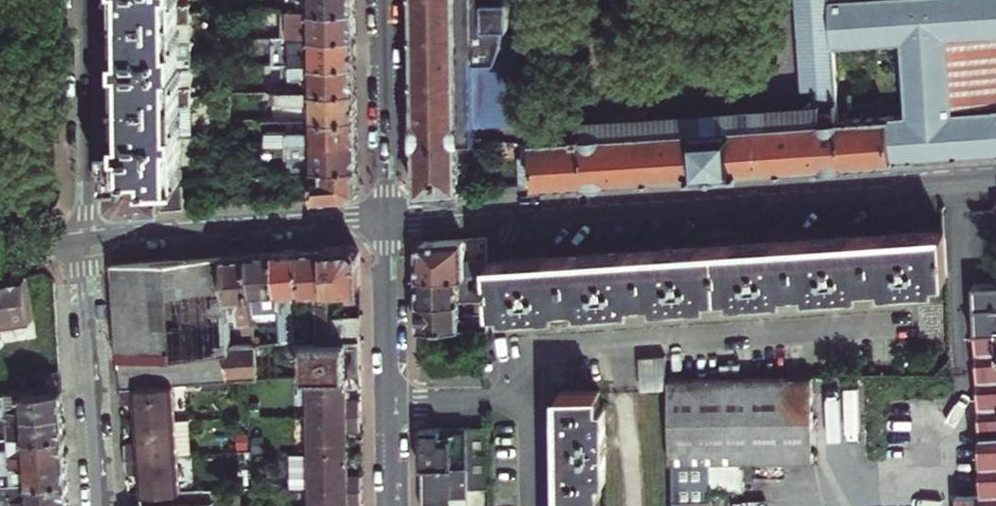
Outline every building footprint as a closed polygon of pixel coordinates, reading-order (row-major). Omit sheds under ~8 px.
[(121,49),(114,49),(114,61),(122,61),(123,132),(116,132),(116,142),(106,143),(107,163),(107,180),(161,178),(175,178),(172,0),(121,0),(121,49)] [(294,9),(356,8),(356,0),(294,0),(294,9)] [(415,140),(416,193),(461,190),(461,176),(470,176),(470,160),(461,160),(461,146),(461,0),(413,0),(415,140)] [(461,146),(475,145),(475,120),(523,119),(522,0),(461,0),(461,146)] [(823,108),(585,123),(586,131),(586,137),(824,121),(844,120),(843,114),(838,44),(834,0),(814,0),(823,108)] [(995,154),(995,0),(834,0),(838,44),(906,40),(913,115),(917,159),(995,154)] [(356,8),(294,9),(270,10),(270,21),(283,21),(283,22),(312,22),(312,35),(356,34),(356,27),(356,8)] [(356,34),(312,35),(270,36),(270,46),(284,46),(284,48),(293,48),(293,63),(357,62),(357,51),(356,34)] [(312,76),(313,90),(357,89),(357,82),(357,62),(293,63),(270,63),(271,75),(284,75),(284,76),(312,76)] [(357,89),(313,90),(271,91),(271,102),(285,101),(285,103),(295,103),(313,103),(313,117),(358,116),(358,107),(357,89)] [(313,103),(295,103),(295,117),(313,117),(313,103)] [(917,159),(913,115),(850,120),(850,113),(843,114),(844,120),(824,121),(586,137),(586,131),(576,132),(576,138),(533,141),(533,157),(519,158),(520,186),(917,159)] [(358,116),(313,117),(295,117),(295,131),(245,132),(245,118),(231,119),(232,142),(273,141),(358,140),(358,133),(358,116)] [(294,156),(294,168),(359,166),(359,158),(358,140),(273,141),(273,154),(284,154),(284,156),(294,156)] [(507,143),(488,144),(488,152),(508,151),(507,143)] [(359,166),(294,168),(289,168),(289,174),(314,174),(315,199),(353,197),(359,190),(359,181),(359,166)] [(241,174),(242,192),(263,191),(262,173),(241,174)] [(194,186),(194,177),(176,178),(176,187),(194,186)] [(163,208),(161,178),(107,180),(107,193),(108,205),(116,210),(163,208)] [(553,306),(577,304),(578,310),(630,306),(630,300),(653,299),(653,304),(706,301),(705,295),(729,294),(730,299),(782,296),(782,290),(806,289),(806,294),(858,291),(858,285),(882,283),(883,289),(934,285),(933,280),(943,279),(941,232),(486,262),(489,310),(501,309),(502,315),(553,311),(553,306)] [(485,252),(485,236),(467,236),(467,253),(485,252)] [(417,259),(418,275),(459,274),(468,274),(475,273),(485,273),(485,257),(458,258),(458,238),(424,241),(417,247),(417,259)] [(352,246),(326,248),(329,296),(360,296),(360,273),(359,252),(352,246)] [(314,249),(300,250),(302,293),(315,292),(318,343),(331,342),(330,318),(329,296),(326,248),(314,249)] [(292,250),(275,251),(279,313),(281,345),(294,344),(291,294),(302,293),(300,250),(292,250)] [(266,252),(249,253),(253,315),(279,313),(275,251),(266,252)] [(253,315),(249,253),(225,255),(229,318),(240,317),(253,315)] [(122,387),(179,384),(232,382),(230,347),(231,347),(229,318),(225,255),(167,259),(114,262),(122,387)] [(485,286),(485,273),(475,273),(476,287),(485,286)] [(459,274),(418,275),(418,287),(418,301),(458,300),(475,299),(486,299),(485,286),(476,287),(468,287),(464,287),(459,289),(459,274)] [(468,287),(468,274),(459,274),(459,289),(464,287),(468,287)] [(0,279),(0,324),(34,319),(28,275),(8,278),(0,279)] [(971,284),(977,493),(950,494),(951,505),(995,505),(995,283),(971,284)] [(486,311),(486,299),(475,299),(476,311),(486,311)] [(486,327),(486,311),(476,311),(468,311),(459,314),(458,300),(418,301),(418,315),(418,328),(486,327)] [(942,307),(922,308),(923,333),(943,333),(942,307)] [(361,317),(330,318),(331,342),(361,341),(361,335),(361,317)] [(362,376),(361,341),(331,342),(318,343),(297,344),(308,379),(348,377),(362,376)] [(230,347),(232,382),(247,381),(257,381),(255,346),(231,347),(230,347)] [(34,374),(35,392),(63,390),(62,372),(34,374)] [(806,376),(669,379),(672,505),(706,505),(705,491),(739,490),(738,462),(808,461),(806,376)] [(305,379),(306,417),(363,414),(362,406),(362,400),(348,400),(348,377),(308,379),(305,379)] [(179,384),(122,387),(123,404),(136,403),(137,415),(138,424),(181,421),(179,384)] [(35,392),(5,394),(6,403),(0,403),(0,417),(64,413),(64,404),(63,390),(35,392)] [(600,453),(606,453),(606,435),(600,435),(599,392),(560,392),(561,459),(562,495),(562,505),(601,505),(600,453)] [(0,417),(0,432),(8,432),(8,440),(66,436),(65,427),(64,413),(0,417)] [(306,417),(307,455),(349,453),(349,441),(349,430),(363,430),(363,414),(306,417)] [(184,457),(181,421),(138,424),(139,444),(126,445),(126,452),(127,460),(184,457)] [(419,446),(420,468),(467,468),(467,427),(419,427),(419,446)] [(489,427),(467,427),(467,468),(490,468),(489,427)] [(8,440),(9,448),(0,449),(0,462),(67,458),(67,450),(66,436),(8,440)] [(350,476),(349,453),(307,455),(309,493),(364,491),(364,484),(364,475),(350,476)] [(184,457),(127,460),(127,469),(127,473),(140,473),(142,494),(186,492),(184,457)] [(0,462),(0,485),(68,480),(68,471),(67,458),(0,462)] [(420,468),(420,480),(467,480),(467,468),(420,468)] [(0,485),(0,505),(22,505),(70,503),(69,493),(68,480),(0,485)] [(467,480),(420,480),(420,493),(468,493),(468,490),(467,480)] [(364,491),(309,493),(309,505),(364,505),(364,491)] [(420,493),(420,505),(452,505),(468,505),(468,493),(420,493)]
